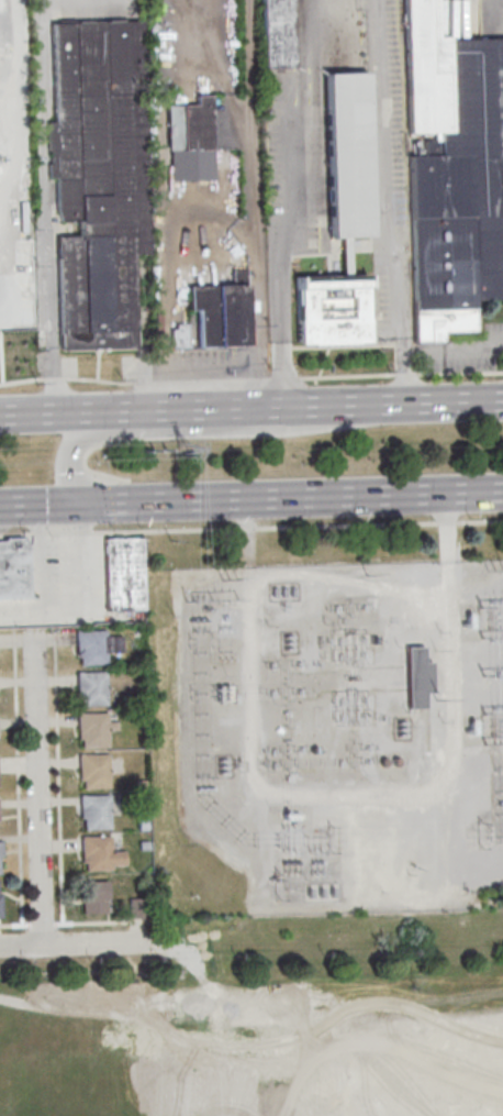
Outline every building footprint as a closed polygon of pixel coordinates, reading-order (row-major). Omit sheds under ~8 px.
[(262,69),(294,69),(293,0),(261,0),(262,69)] [(406,133),(402,0),(434,0),(435,36),(446,36),(446,40),(502,38),(502,300),(472,300),(473,332),(413,334),(409,156),(438,155),(437,132),(406,133)] [(61,349),(136,348),(135,254),(148,254),(144,21),(54,22),(55,121),(50,122),(51,177),(58,177),(58,220),(79,220),(80,235),(59,236),(61,349)] [(369,72),(327,73),(330,237),(343,237),(344,276),(298,277),(299,346),(370,345),(369,276),(351,276),(350,236),(372,236),(369,72)] [(169,181),(213,181),(212,95),(198,95),(198,105),(168,106),(169,181)] [(250,346),(248,269),(232,269),(233,284),(190,285),(191,311),(199,311),(200,347),(250,346)] [(188,347),(187,324),(173,325),(174,348),(188,347)] [(27,598),(0,599),(0,542),(1,542),(1,540),(19,539),(19,541),(25,541),(27,598)] [(137,539),(141,572),(142,611),(104,612),(101,540),(137,539)] [(74,632),(102,631),(102,636),(119,636),(119,651),(103,651),(103,664),(78,665),(78,656),(74,658),(74,632)] [(404,648),(420,648),(420,662),(428,662),(428,693),(421,693),(421,708),(405,708),(404,648)] [(75,697),(74,673),(102,673),(103,705),(79,706),(79,697),(75,697)] [(76,714),(104,714),(104,722),(113,722),(113,730),(105,731),(105,747),(80,748),(80,740),(76,740),(76,714)] [(76,755),(105,754),(107,788),(81,788),(81,780),(77,780),(76,755)] [(107,795),(107,829),(82,829),(82,818),(78,818),(78,796),(107,795)] [(108,837),(109,852),(122,852),(122,865),(109,865),(109,870),(83,871),(83,862),(80,862),(79,837),(108,837)] [(104,883),(104,899),(102,899),(103,914),(81,914),(80,883),(104,883)] [(127,919),(127,899),(145,898),(145,918),(127,919)]
